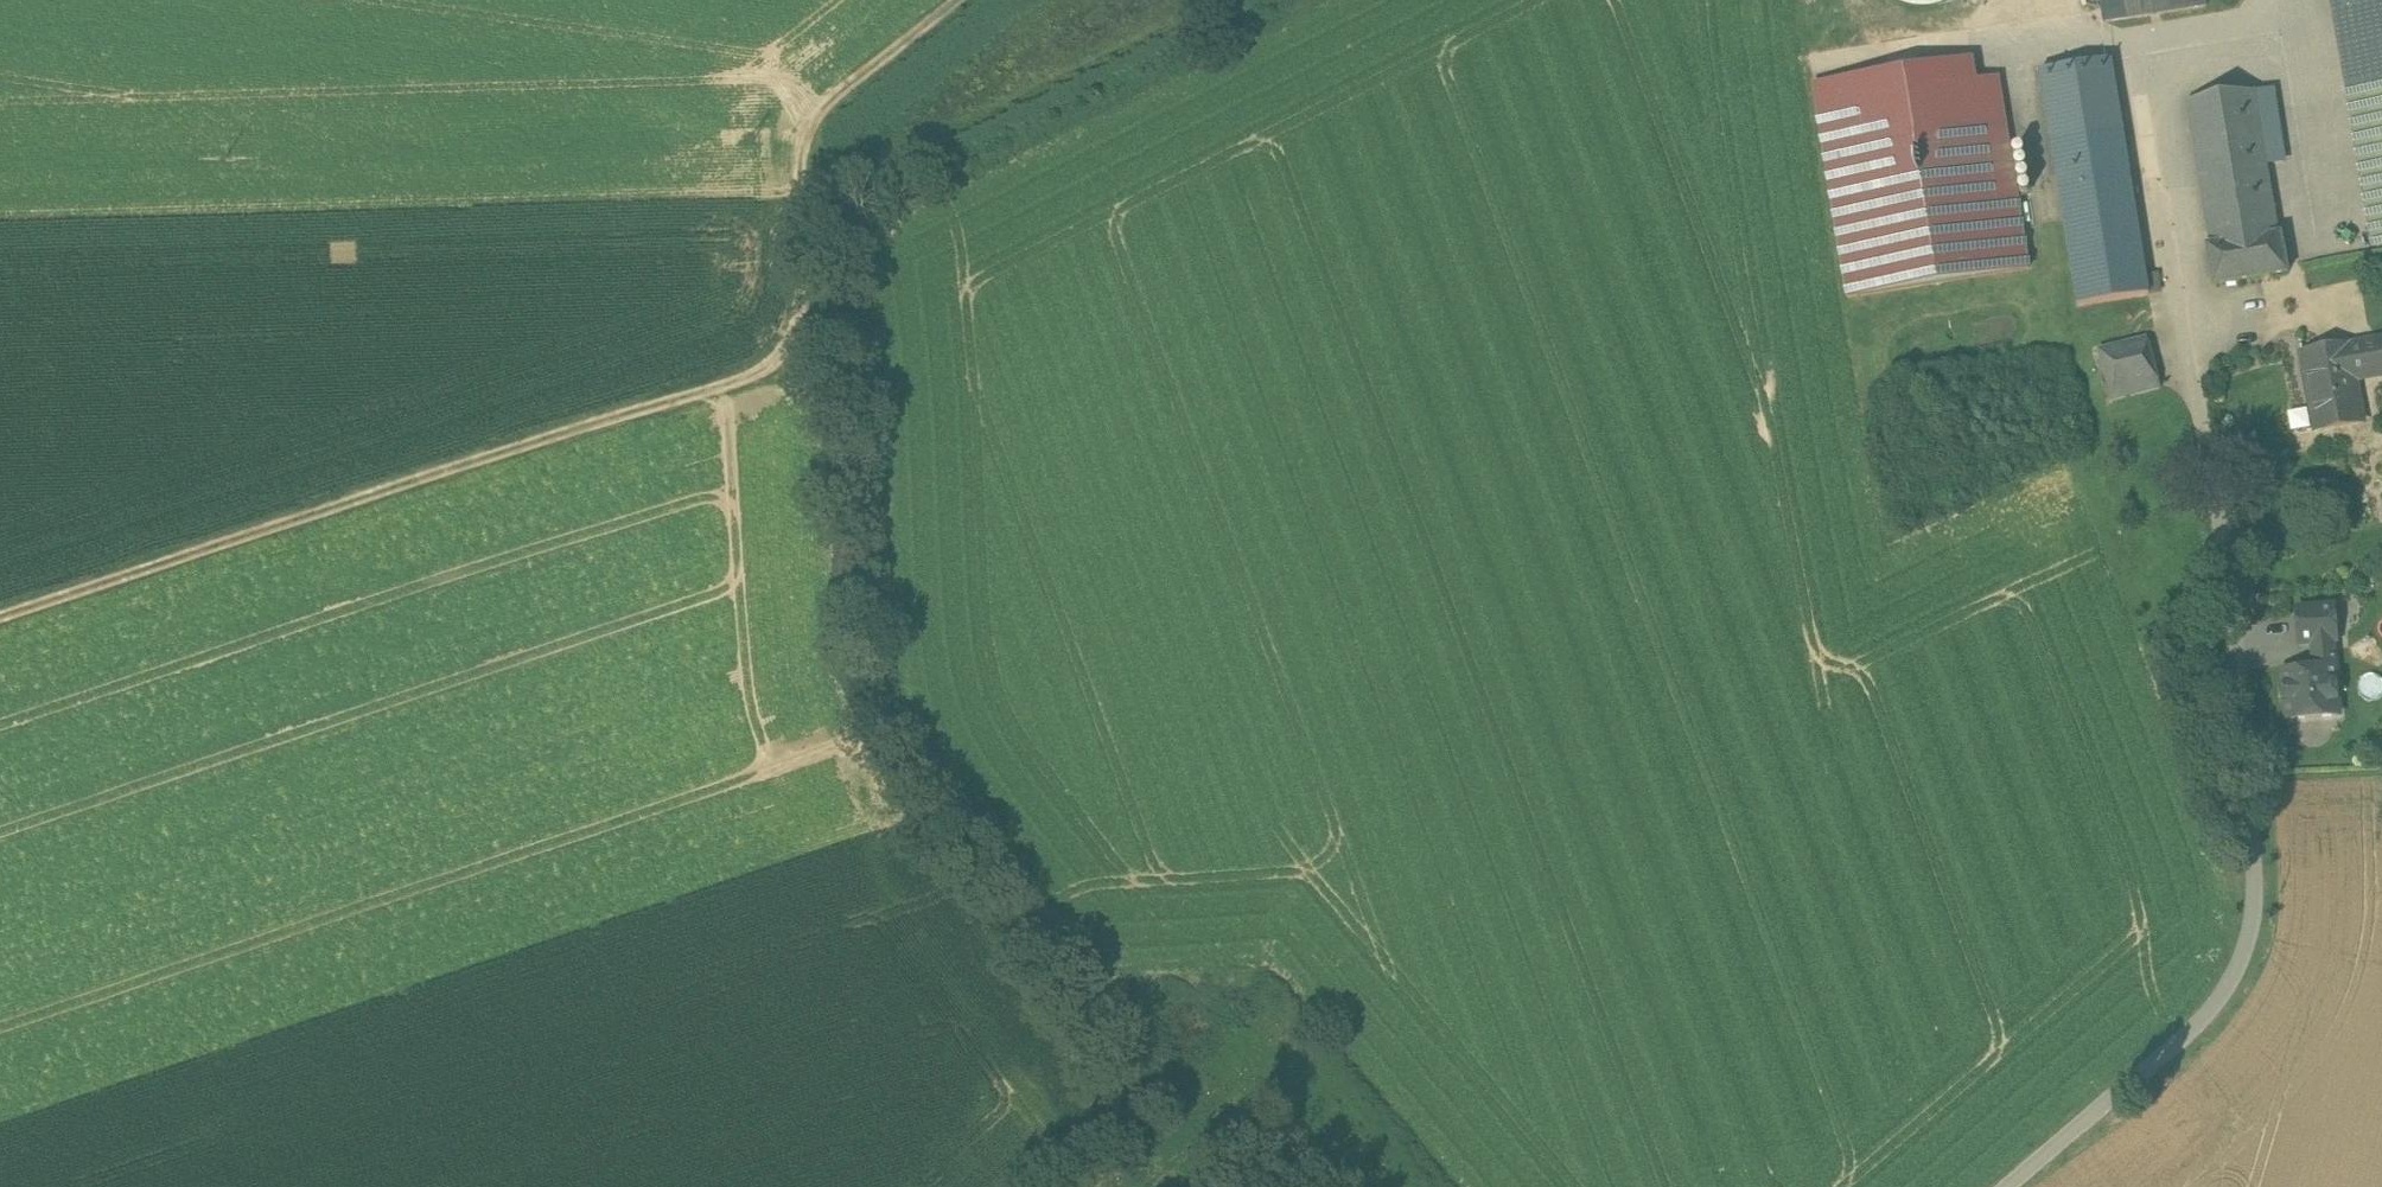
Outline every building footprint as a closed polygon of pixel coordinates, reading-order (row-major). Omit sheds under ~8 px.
[(2104,21),(2207,4),(2206,0),(2101,0),(2104,21)] [(2347,93),(2365,91),(2381,88),(2381,0),(2331,0),(2347,93)] [(1815,83),(1849,297),(2030,268),(1999,76),(1975,80),(1972,58),(1815,83)] [(2112,58),(2041,70),(2079,305),(2150,294),(2112,58)] [(2208,227),(2276,215),(2267,163),(2284,160),(2272,87),(2187,101),(2208,227)] [(2381,190),(2381,88),(2365,91),(2381,190)] [(2381,250),(2381,190),(2365,91),(2347,93),(2374,251),(2381,250)] [(2276,215),(2208,227),(2212,246),(2209,246),(2215,284),(2288,272),(2282,234),(2279,235),(2276,215)] [(2147,338),(2099,350),(2112,400),(2160,388),(2147,338)] [(2304,355),(2318,430),(2362,422),(2354,380),(2381,375),(2379,367),(2381,366),(2381,341),(2304,355)] [(2314,642),(2334,640),(2338,640),(2335,607),(2298,610),(2300,643),(2314,642)] [(2287,700),(2288,719),(2339,715),(2334,640),(2314,642),(2316,669),(2285,672),(2286,686),(2285,686),(2286,700),(2287,700)]
